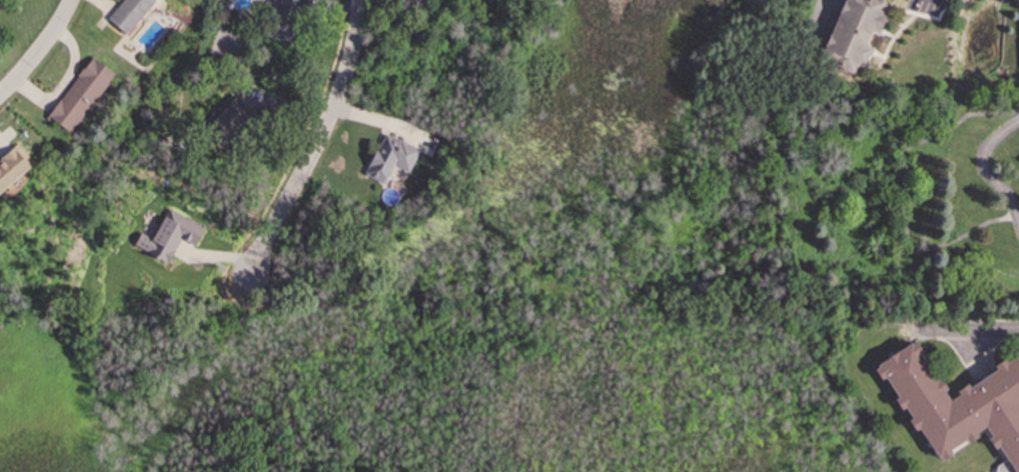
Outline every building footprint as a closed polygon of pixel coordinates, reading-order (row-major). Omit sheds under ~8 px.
[(293,42),(302,0),(276,0),(268,37),(293,42)] [(853,72),(856,64),(864,67),(873,43),(875,44),(885,14),(879,12),(883,1),(880,0),(842,0),(820,60),(853,72)] [(113,72),(90,56),(47,117),(69,133),(113,72)] [(253,120),(240,98),(207,117),(216,133),(219,131),(222,137),(253,120)] [(409,172),(419,148),(382,133),(365,176),(384,184),(391,165),(409,172)] [(15,144),(0,157),(0,192),(32,164),(15,144)] [(204,227),(167,208),(152,239),(140,232),(133,246),(168,263),(180,238),(194,245),(204,227)] [(1018,403),(1018,402),(1018,354),(1006,363),(1004,360),(995,365),(997,370),(968,389),(965,385),(957,391),(959,394),(948,402),(941,391),(945,388),(939,379),(936,382),(918,354),(921,352),(915,342),(911,344),(910,343),(875,365),(877,367),(873,369),(880,379),(884,376),(897,397),(894,400),(900,409),(904,407),(911,418),(908,421),(914,430),(917,428),(937,458),(939,457),(942,460),(952,454),(949,449),(964,440),(967,444),(977,437),(974,433),(984,426),(991,436),(987,439),(993,449),(997,447),(1006,459),(996,466),(995,471),(1018,471),(1018,404),(1018,403)]
